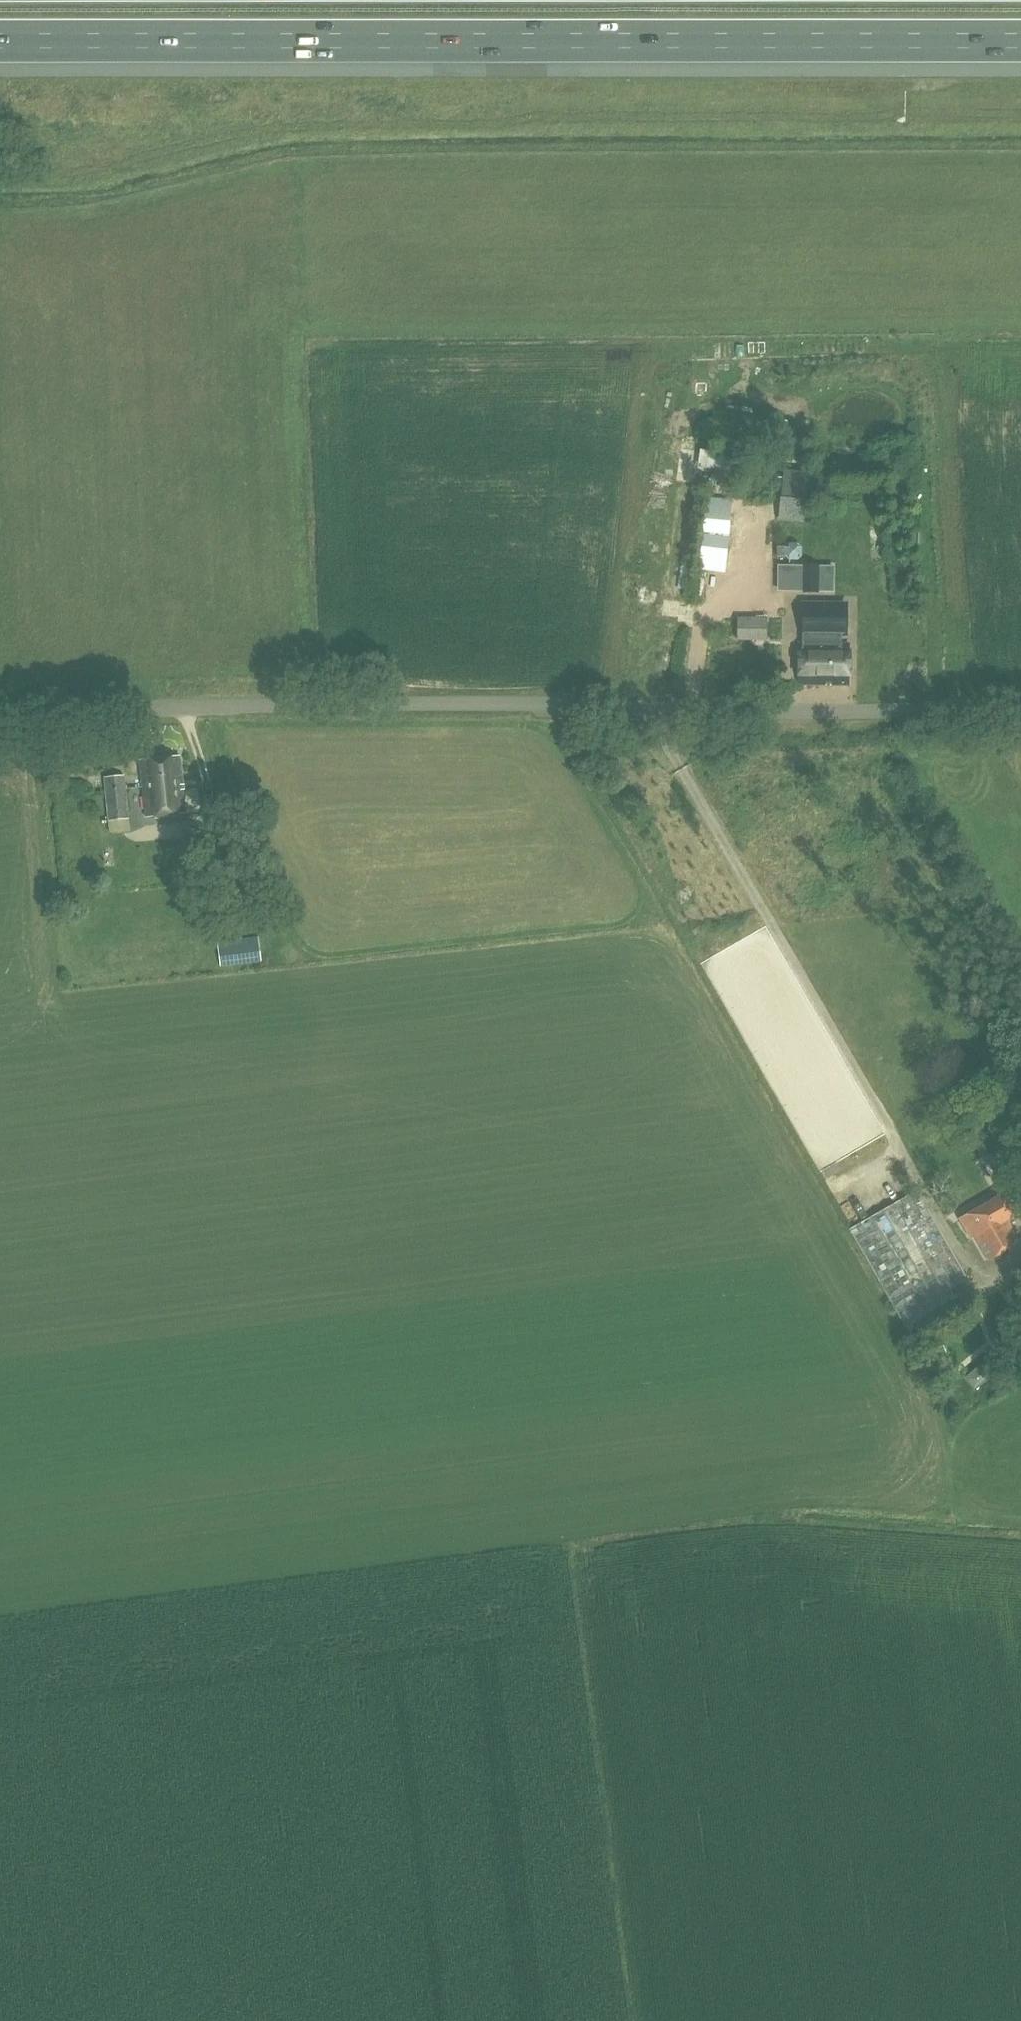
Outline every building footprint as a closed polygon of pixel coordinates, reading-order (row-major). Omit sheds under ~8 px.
[(785,518),(804,520),(805,504),(785,501),(785,518)] [(775,546),(776,556),(784,555),(788,559),(798,559),(802,555),(802,546),(797,542),(788,542),(784,546),(775,546)] [(816,588),(816,568),(794,567),(794,587),(816,588)] [(825,618),(845,618),(846,601),(825,601),(825,618)] [(747,635),(759,644),(767,634),(754,625),(747,635)] [(848,683),(849,643),(799,643),(799,683),(848,683)] [(185,812),(179,755),(140,759),(145,816),(185,812)] [(105,777),(109,819),(110,832),(131,830),(129,818),(124,775),(105,777)] [(139,842),(170,841),(169,828),(138,830),(139,842)] [(257,936),(219,941),(222,964),(262,958),(257,936)] [(850,1228),(909,1333),(977,1294),(917,1190),(850,1228)] [(1019,1242),(1007,1220),(1014,1216),(1001,1194),(959,1218),(970,1237),(974,1234),(988,1260),(1019,1242)] [(964,1378),(974,1390),(1010,1360),(1000,1348),(964,1378)]
